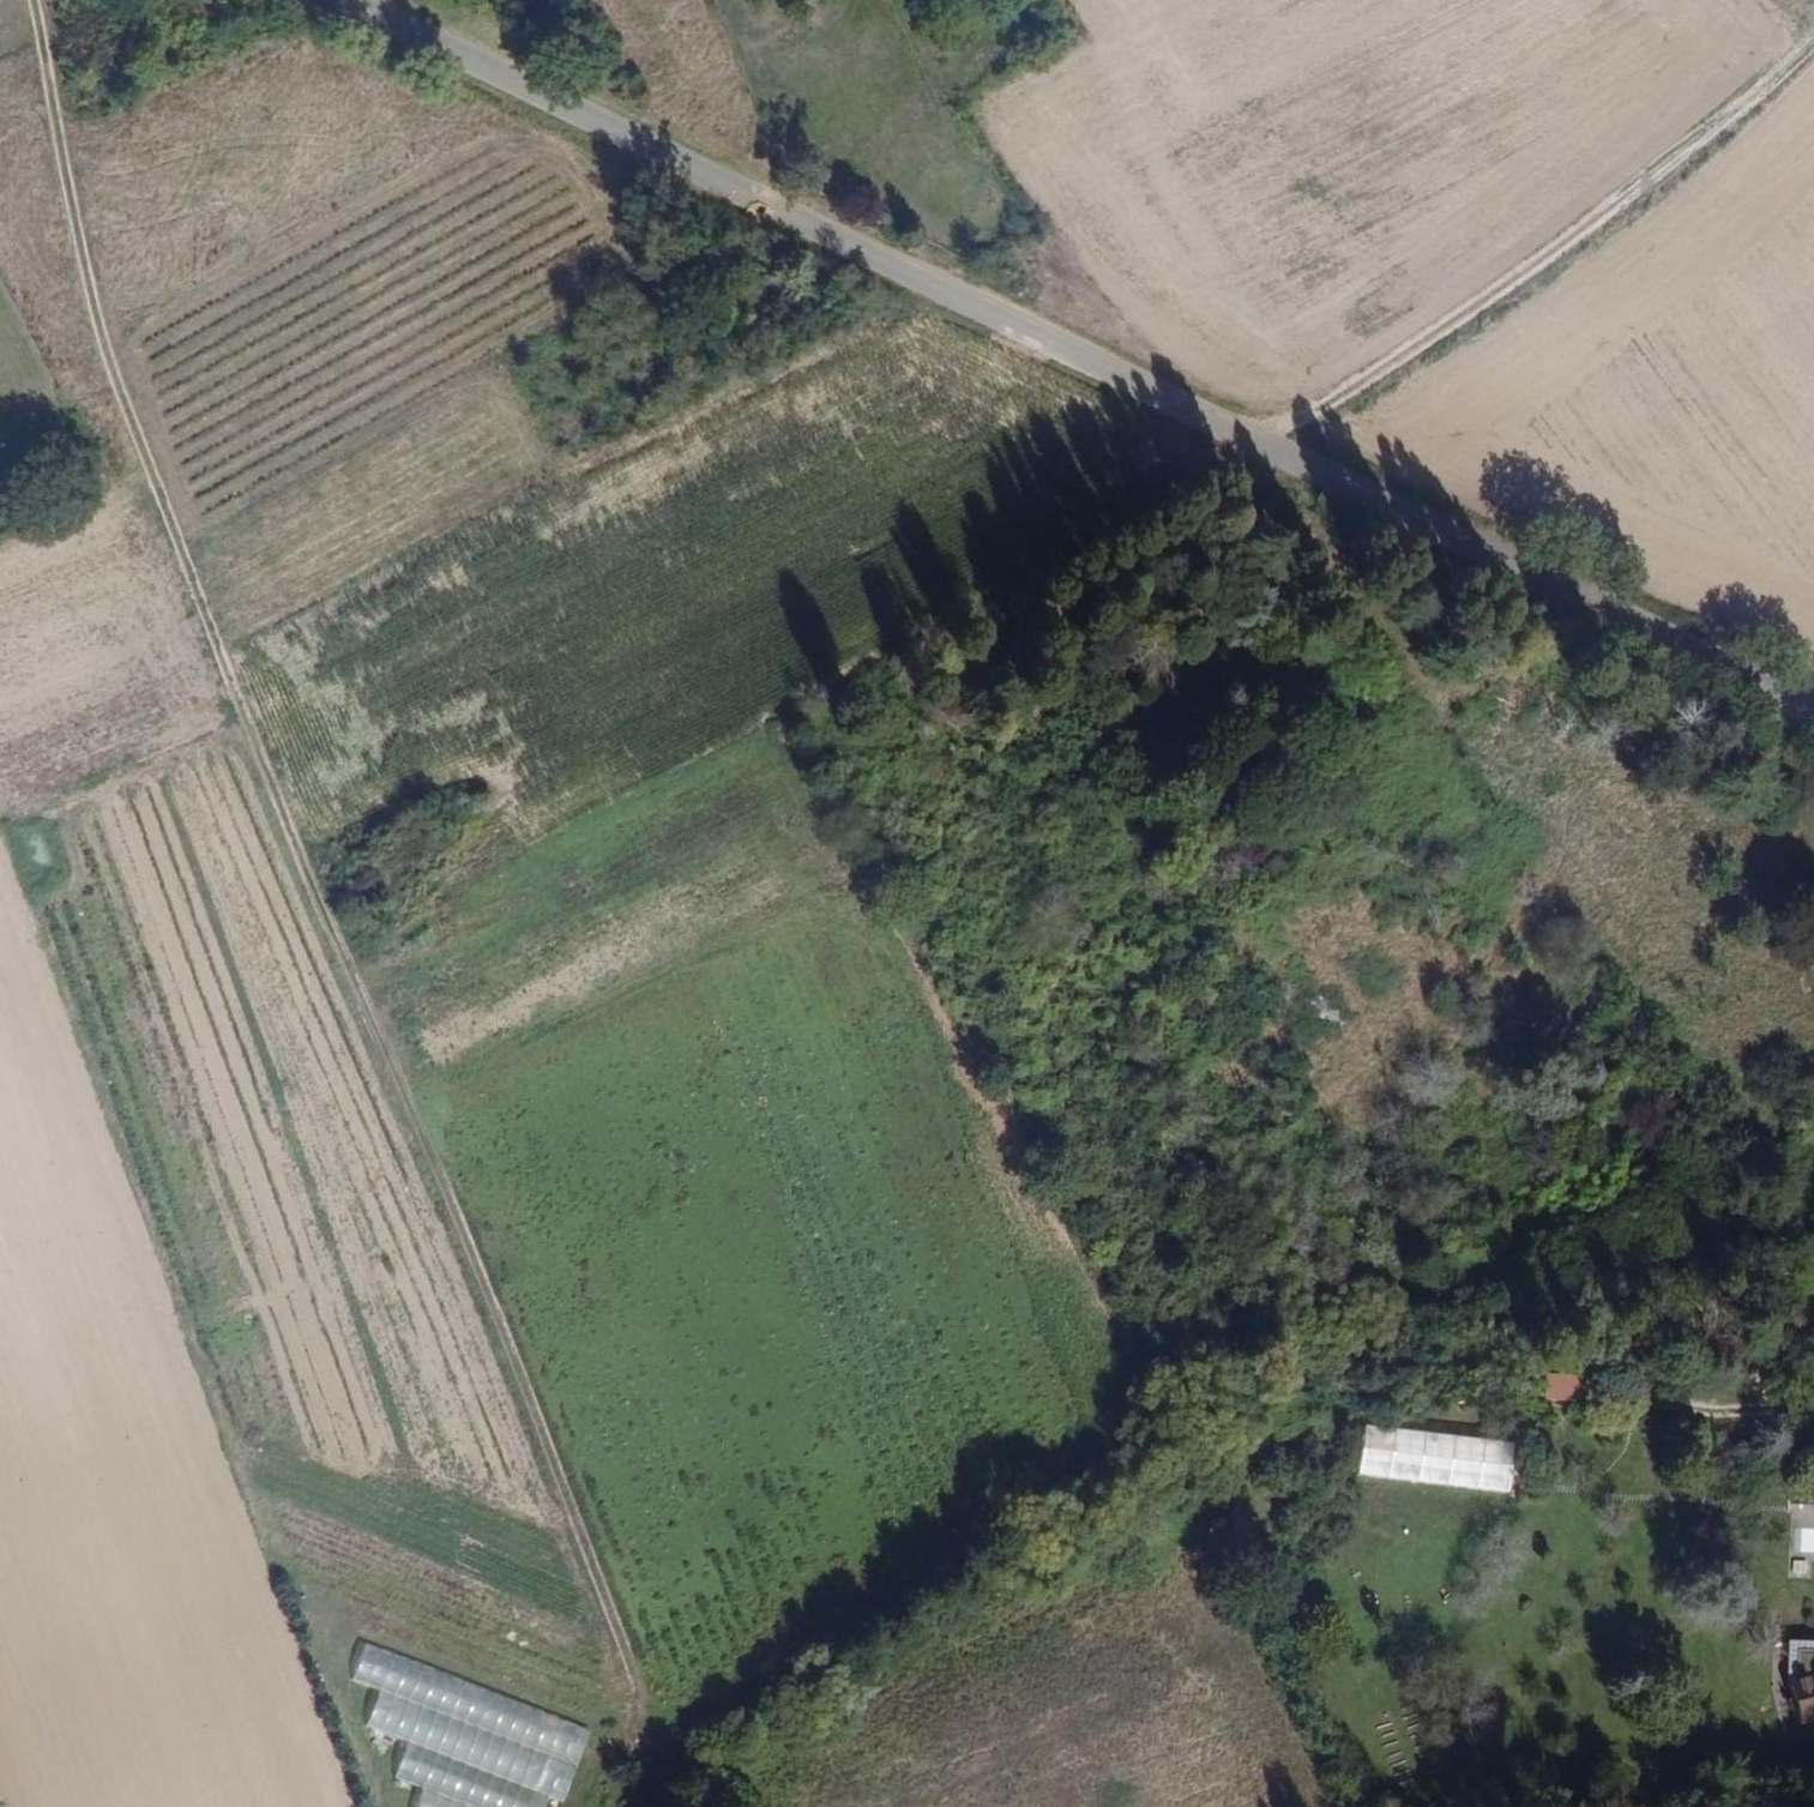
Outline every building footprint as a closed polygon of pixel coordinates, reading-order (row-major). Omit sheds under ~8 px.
[(1791,1551),(1813,1552),(1813,1504),(1794,1503),(1791,1551)] [(420,1806),(545,1806),(550,1793),(567,1799),(592,1724),(364,1649),(353,1681),(382,1691),(370,1727),(411,1740),(398,1779),(426,1788),(420,1806)]
